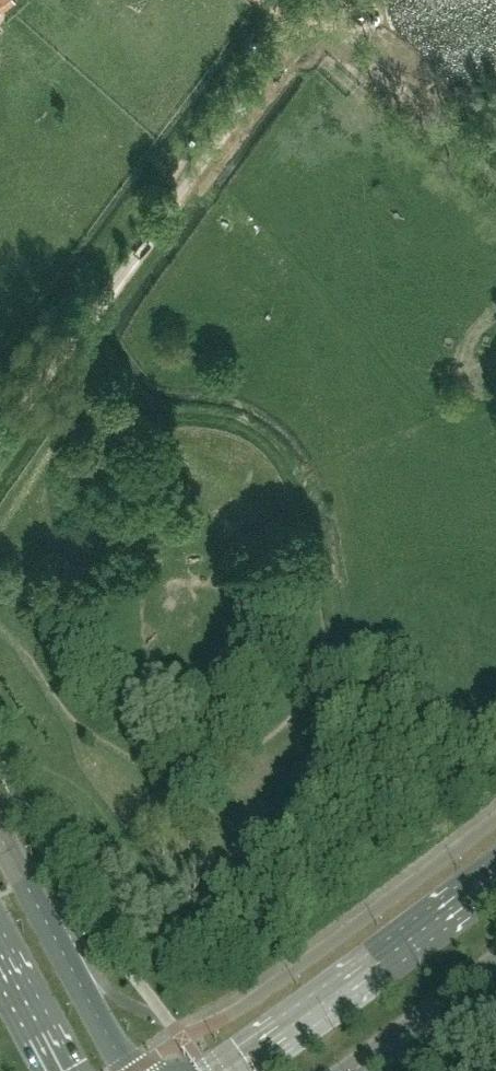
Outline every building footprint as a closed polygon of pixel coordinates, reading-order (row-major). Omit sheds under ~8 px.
[(2,13),(17,0),(0,0),(0,10),(2,13)]
